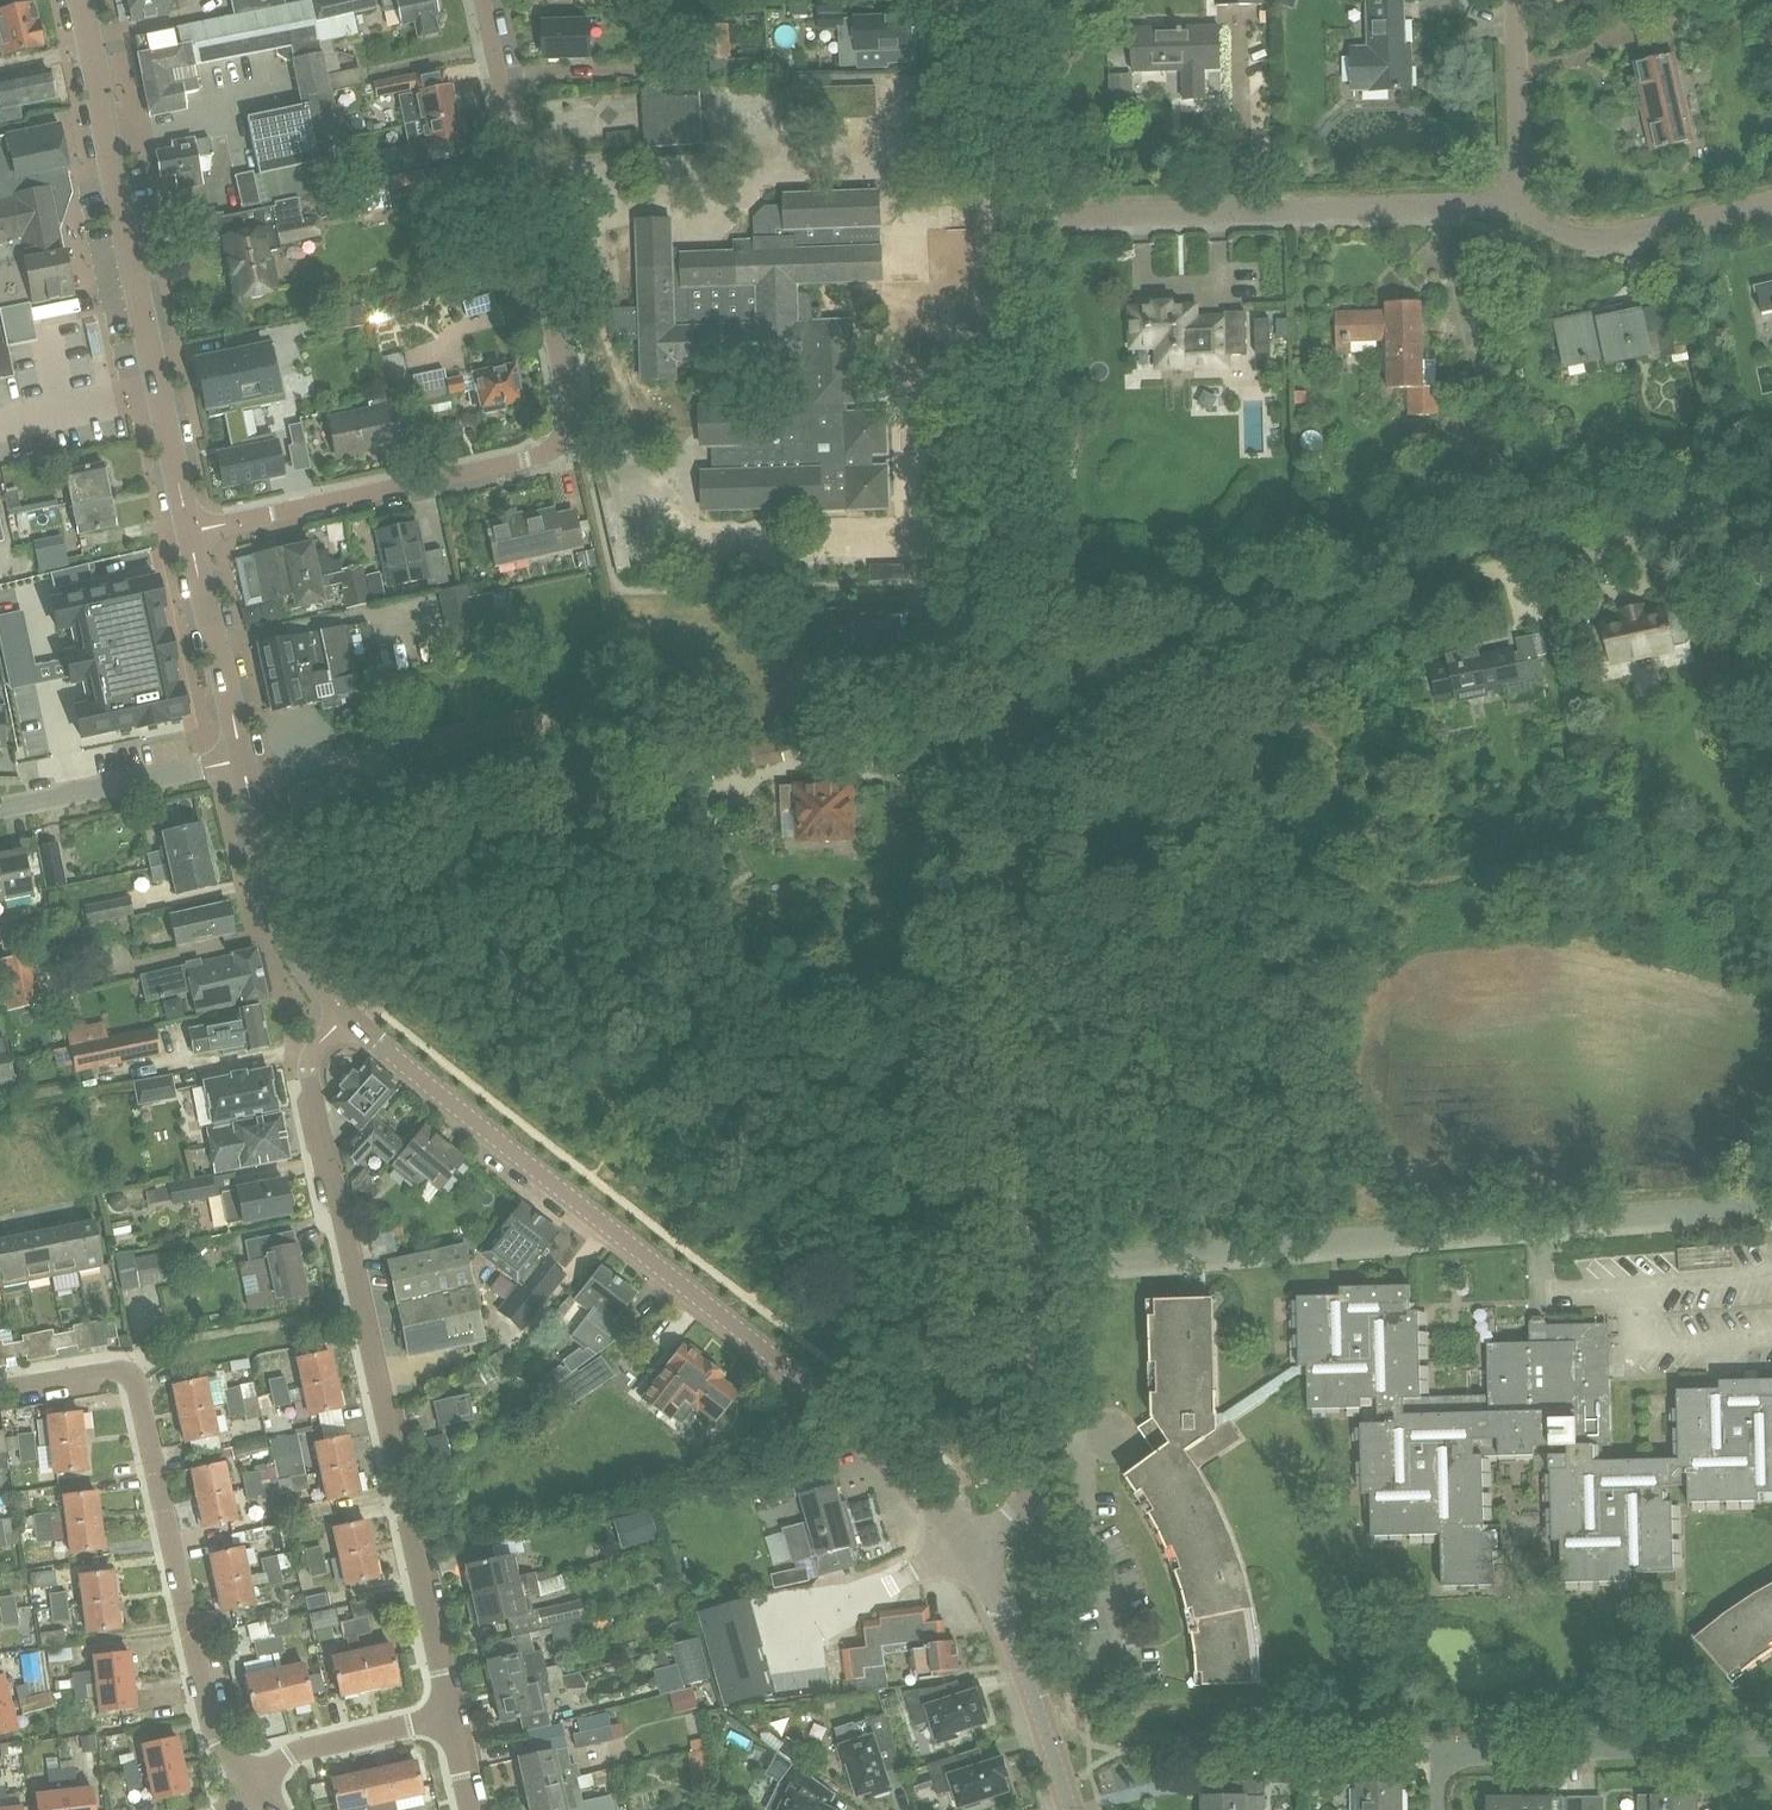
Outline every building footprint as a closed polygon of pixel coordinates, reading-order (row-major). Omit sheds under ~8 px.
[(133,22),(170,15),(170,13),(179,11),(177,0),(128,0),(133,22)] [(286,0),(231,0),(234,15),(287,4),(286,0)] [(310,2),(318,43),(320,42),(332,39),(358,33),(354,13),(377,8),(375,0),(309,0),(310,2)] [(436,18),(438,17),(435,0),(382,0),(384,11),(398,8),(402,25),(416,22),(419,38),(440,33),(436,18)] [(620,10),(637,10),(637,0),(620,0),(620,10)] [(844,29),(843,13),(843,0),(821,0),(808,1),(798,1),(799,15),(808,14),(808,47),(824,46),(823,29),(844,29)] [(330,90),(320,42),(318,43),(310,2),(135,38),(152,118),(188,110),(185,95),(199,92),(196,77),(172,82),(170,71),(289,46),(300,100),(316,96),(330,93),(330,90)] [(1354,88),(1372,89),(1412,88),(1412,47),(1406,47),(1405,2),(1370,3),(1370,47),(1354,48),(1354,88)] [(6,56),(44,47),(34,5),(0,14),(0,29),(1,35),(0,35),(0,53),(5,52),(6,56)] [(913,16),(856,17),(857,49),(887,49),(887,61),(912,61),(912,49),(914,49),(913,16)] [(546,24),(547,57),(592,56),(591,22),(546,24)] [(731,24),(705,26),(707,65),(734,63),(731,24)] [(1134,28),(1135,71),(1184,70),(1185,99),(1208,99),(1207,86),(1204,86),(1204,69),(1222,69),(1221,26),(1134,28)] [(332,39),(320,42),(330,90),(364,83),(361,68),(340,72),(336,52),(334,52),(332,39)] [(1651,110),(1645,111),(1654,150),(1693,141),(1688,119),(1683,120),(1674,79),(1678,78),(1673,58),(1641,65),(1651,110)] [(0,80),(0,123),(20,119),(18,107),(55,99),(49,71),(0,80)] [(372,81),(376,99),(418,90),(413,73),(372,81)] [(878,85),(833,87),(794,88),(783,88),(784,121),(879,118),(878,85)] [(700,86),(643,89),(646,147),(704,144),(700,86)] [(453,87),(398,98),(404,125),(459,114),(453,87)] [(316,96),(318,102),(327,142),(342,139),(332,92),(330,93),(316,96)] [(327,142),(318,102),(316,96),(300,100),(302,106),(249,116),(260,173),(264,172),(270,201),(334,188),(329,159),(330,159),(326,142),(327,142)] [(465,141),(459,114),(404,125),(409,145),(381,151),(386,173),(433,162),(430,148),(465,141)] [(0,137),(0,264),(63,250),(57,218),(66,194),(51,190),(49,178),(64,175),(69,174),(68,167),(60,125),(0,137)] [(638,131),(615,133),(616,147),(639,145),(638,131)] [(178,175),(181,189),(201,185),(198,167),(201,166),(200,158),(214,155),(210,139),(194,142),(194,138),(175,142),(176,149),(158,152),(163,178),(178,175)] [(376,181),(373,167),(362,169),(363,171),(337,177),(339,189),(376,181)] [(235,175),(242,207),(260,204),(253,171),(235,175)] [(422,171),(393,177),(350,187),(355,208),(398,200),(398,199),(428,193),(422,171)] [(702,445),(718,445),(719,470),(703,471),(704,509),(819,505),(819,508),(890,506),(889,466),(865,467),(865,456),(888,455),(886,410),(845,412),(845,402),(856,402),(854,321),(822,322),(822,310),(812,310),(811,300),(803,293),(798,293),(797,283),(882,280),(881,247),(874,247),(873,227),(879,226),(878,191),(784,193),(785,205),(783,205),(776,207),(769,210),(767,211),(760,219),(758,221),(755,227),(754,235),(754,237),(753,237),(753,239),(735,240),(735,251),(682,253),(682,255),(672,255),(671,219),(638,220),(640,309),(611,310),(612,337),(640,336),(642,379),(676,378),(675,360),(790,357),(791,414),(761,415),(760,403),(701,404),(702,445)] [(218,243),(226,241),(227,244),(224,244),(227,254),(229,253),(235,280),(232,281),(234,292),(237,291),(238,298),(250,295),(251,299),(263,296),(263,293),(276,290),(272,271),(274,271),(270,251),(282,249),(281,245),(322,236),(317,216),(302,219),(298,197),(274,202),(274,206),(224,218),(223,213),(203,218),(208,238),(216,236),(218,243)] [(0,264),(0,311),(73,296),(63,250),(0,264)] [(1759,288),(1765,315),(1771,313),(1771,285),(1759,288)] [(1388,311),(1337,313),(1338,349),(1351,349),(1351,341),(1389,340),(1391,388),(1410,387),(1411,415),(1440,414),(1439,385),(1436,385),(1435,359),(1424,360),(1422,302),(1388,303),(1388,311)] [(1156,308),(1133,309),(1134,348),(1155,347),(1155,370),(1197,369),(1197,371),(1230,370),(1229,318),(1199,318),(1198,307),(1176,308),(1176,303),(1156,303),(1156,308)] [(361,306),(314,316),(318,335),(365,326),(361,306)] [(1599,311),(1557,320),(1564,353),(1581,350),(1582,357),(1606,352),(1607,358),(1648,350),(1650,360),(1676,354),(1675,346),(1670,326),(1645,330),(1640,309),(1600,317),(1599,311)] [(14,377),(0,311),(0,380),(14,377)] [(1255,319),(1256,354),(1271,353),(1270,318),(1255,319)] [(345,332),(348,344),(366,340),(363,329),(345,332)] [(201,379),(206,377),(209,389),(204,390),(209,417),(224,414),(232,450),(218,453),(225,487),(270,477),(268,469),(280,466),(273,434),(248,439),(242,411),(279,403),(273,377),(282,376),(274,344),(197,360),(201,379)] [(1686,344),(1675,346),(1676,354),(1688,352),(1686,344)] [(379,357),(386,388),(409,383),(403,352),(379,357)] [(485,412),(505,408),(504,402),(522,399),(515,366),(473,374),(477,391),(481,390),(485,412)] [(416,377),(421,401),(450,395),(467,392),(463,376),(446,379),(445,371),(416,377)] [(89,397),(112,394),(110,377),(87,380),(89,397)] [(479,392),(462,394),(464,415),(482,413),(479,392)] [(12,414),(13,396),(0,395),(0,414),(12,414)] [(369,403),(371,412),(334,420),(341,454),(395,443),(393,433),(409,429),(402,395),(369,403)] [(305,443),(301,423),(300,423),(288,426),(292,445),(305,443)] [(67,472),(72,503),(111,495),(105,464),(67,472)] [(4,494),(7,510),(21,507),(17,491),(4,494)] [(111,495),(72,503),(78,531),(79,534),(116,527),(111,495)] [(488,525),(497,564),(582,546),(575,512),(556,516),(555,510),(488,525)] [(377,531),(389,586),(426,578),(428,586),(448,582),(441,549),(422,553),(416,523),(377,531)] [(61,535),(35,541),(41,572),(68,567),(61,535)] [(249,585),(244,587),(247,601),(250,605),(283,598),(286,611),(335,600),(329,575),(320,578),(312,542),(254,555),(255,557),(260,582),(249,585)] [(592,550),(578,554),(582,572),(597,569),(592,550)] [(914,578),(913,564),(871,565),(872,580),(872,581),(914,580),(914,578)] [(88,565),(51,574),(55,589),(92,580),(88,565)] [(363,566),(338,571),(346,609),(372,604),(371,602),(363,566)] [(379,572),(365,575),(372,603),(386,600),(379,572)] [(78,597),(53,602),(58,628),(70,625),(76,652),(66,654),(72,683),(82,681),(88,707),(76,710),(82,737),(108,731),(138,725),(139,727),(168,721),(167,718),(187,714),(187,712),(188,712),(183,686),(181,687),(181,685),(177,686),(171,660),(175,659),(175,657),(176,656),(172,636),(170,636),(170,634),(166,635),(160,609),(164,608),(164,606),(165,606),(160,581),(158,581),(158,579),(78,597)] [(480,634),(479,633),(493,630),(486,594),(472,597),(469,585),(439,591),(450,640),(480,634)] [(1654,653),(1674,648),(1674,646),(1687,643),(1693,635),(1688,615),(1680,609),(1666,612),(1665,609),(1605,622),(1614,661),(1634,657),(1635,661),(1639,664),(1652,661),(1655,657),(1654,653)] [(305,703),(323,699),(381,686),(368,623),(293,639),(292,637),(259,645),(274,711),(305,704),(305,703)] [(1513,648),(1480,655),(1479,649),(1451,655),(1452,661),(1434,665),(1441,698),(1459,694),(1460,700),(1489,694),(1487,688),(1520,681),(1546,692),(1543,676),(1558,673),(1554,658),(1541,661),(1535,633),(1518,637),(1520,650),(1513,651),(1513,648)] [(1545,693),(1548,707),(1555,704),(1552,691),(1545,693)] [(759,739),(739,743),(728,745),(728,748),(709,752),(715,779),(735,775),(734,771),(787,761),(783,742),(760,747),(759,739)] [(585,770),(602,764),(598,754),(581,760),(585,770)] [(350,813),(342,774),(287,785),(295,825),(350,813)] [(801,810),(802,840),(854,838),(853,786),(784,788),(785,810),(801,810)] [(161,847),(161,851),(148,853),(151,868),(209,855),(202,825),(163,834),(166,846),(161,847)] [(60,842),(39,846),(47,888),(68,884),(60,842)] [(33,894),(37,910),(48,908),(43,885),(32,887),(24,849),(0,854),(0,874),(5,900),(33,894)] [(174,881),(177,894),(216,885),(209,855),(151,868),(155,883),(168,880),(169,882),(174,881)] [(85,906),(89,924),(116,919),(135,915),(131,896),(85,906)] [(171,917),(177,944),(236,932),(230,904),(171,917)] [(1,935),(22,931),(19,916),(0,920),(0,928),(1,935)] [(121,941),(116,919),(89,924),(89,925),(74,929),(80,951),(121,941)] [(1,935),(4,950),(25,946),(22,931),(1,935)] [(269,999),(262,968),(257,948),(231,954),(231,956),(143,976),(148,1000),(193,990),(198,1013),(245,1003),(246,1005),(269,999)] [(45,954),(12,955),(16,1014),(49,1012),(45,954)] [(223,1048),(224,1055),(270,1046),(262,1006),(241,1010),(243,1018),(190,1028),(195,1054),(223,1048)] [(67,1026),(77,1073),(161,1054),(156,1028),(90,1043),(85,1022),(67,1026)] [(0,1038),(0,1084),(14,1082),(5,1036),(0,1038)] [(330,1105),(360,1130),(363,1132),(374,1118),(402,1088),(370,1060),(357,1075),(352,1071),(339,1086),(344,1089),(330,1105)] [(205,1082),(214,1127),(275,1115),(274,1111),(279,1110),(271,1069),(246,1074),(246,1072),(233,1075),(233,1076),(205,1082)] [(176,1097),(172,1076),(136,1083),(140,1104),(176,1097)] [(275,1115),(214,1127),(208,1128),(216,1172),(291,1158),(282,1114),(275,1115)] [(357,1164),(372,1147),(388,1162),(403,1144),(374,1118),(363,1132),(360,1130),(358,1132),(356,1131),(340,1149),(357,1164)] [(429,1179),(441,1189),(466,1159),(426,1126),(393,1166),(421,1188),(429,1179)] [(350,1182),(354,1198),(371,1177),(362,1169),(350,1182)] [(373,1178),(371,1177),(354,1198),(364,1208),(380,1191),(373,1185),(380,1178),(376,1175),(373,1178)] [(171,1184),(175,1203),(216,1196),(212,1177),(171,1184)] [(239,1189),(222,1193),(228,1224),(245,1221),(245,1222),(292,1213),(291,1209),(295,1205),(293,1196),(288,1194),(286,1180),(239,1189)] [(149,1204),(172,1200),(169,1187),(146,1192),(149,1204)] [(114,1209),(118,1212),(123,1211),(125,1210),(126,1209),(126,1208),(126,1207),(127,1207),(127,1206),(128,1205),(128,1204),(128,1203),(128,1202),(128,1201),(128,1200),(127,1199),(127,1198),(126,1197),(125,1197),(124,1196),(123,1195),(122,1195),(121,1194),(120,1194),(119,1194),(118,1194),(116,1195),(115,1196),(114,1197),(113,1198),(112,1199),(111,1200),(111,1201),(110,1203),(110,1204),(110,1205),(110,1206),(111,1207),(113,1208),(114,1209)] [(553,1232),(555,1230),(522,1204),(483,1253),(523,1285),(502,1311),(523,1327),(564,1275),(562,1274),(564,1271),(556,1235),(553,1232)] [(95,1222),(70,1227),(79,1272),(104,1267),(95,1222)] [(393,1238),(404,1236),(402,1225),(391,1227),(393,1238)] [(70,1227),(44,1232),(54,1277),(79,1272),(70,1227)] [(249,1261),(238,1263),(246,1308),(274,1303),(307,1296),(297,1245),(296,1245),(293,1231),(245,1241),(249,1261)] [(44,1232),(19,1237),(29,1282),(54,1277),(44,1232)] [(144,1233),(127,1235),(128,1250),(146,1248),(144,1233)] [(0,1241),(0,1271),(3,1287),(29,1282),(19,1237),(0,1241)] [(486,1339),(473,1283),(465,1246),(390,1262),(411,1356),(486,1339)] [(177,1280),(175,1272),(171,1250),(133,1257),(139,1287),(177,1280)] [(577,1302),(593,1314),(581,1330),(597,1343),(590,1351),(586,1348),(568,1360),(576,1370),(603,1350),(604,1351),(617,1332),(610,1326),(636,1293),(602,1266),(582,1292),(584,1293),(577,1302)] [(1300,1296),(1301,1366),(1302,1374),(1308,1374),(1309,1392),(1310,1409),(1362,1408),(1362,1399),(1377,1399),(1378,1423),(1361,1423),(1363,1493),(1372,1493),(1373,1536),(1442,1534),(1443,1586),(1496,1585),(1495,1532),(1486,1532),(1484,1455),(1475,1455),(1475,1440),(1499,1439),(1500,1456),(1536,1455),(1536,1446),(1568,1445),(1569,1469),(1552,1469),(1553,1539),(1561,1539),(1562,1583),(1633,1581),(1633,1573),(1675,1572),(1673,1502),(1665,1502),(1665,1485),(1688,1485),(1688,1503),(1759,1501),(1760,1502),(1771,1502),(1771,1378),(1720,1380),(1720,1388),(1677,1389),(1679,1459),(1596,1460),(1595,1445),(1613,1445),(1610,1324),(1548,1325),(1548,1342),(1488,1344),(1490,1397),(1423,1398),(1421,1310),(1413,1310),(1413,1285),(1342,1287),(1342,1295),(1300,1296)] [(1158,1452),(1127,1475),(1137,1489),(1144,1484),(1152,1494),(1158,1506),(1150,1510),(1161,1530),(1167,1544),(1175,1541),(1182,1555),(1185,1566),(1177,1569),(1185,1590),(1188,1603),(1196,1601),(1202,1619),(1203,1628),(1194,1630),(1197,1652),(1198,1672),(1205,1672),(1205,1684),(1256,1683),(1263,1683),(1262,1664),(1260,1645),(1254,1608),(1245,1572),(1233,1536),(1218,1502),(1200,1470),(1199,1468),(1243,1438),(1231,1421),(1299,1375),(1302,1374),(1301,1366),(1295,1366),(1226,1413),(1220,1413),(1217,1298),(1212,1298),(1184,1299),(1161,1299),(1161,1313),(1152,1313),(1153,1365),(1161,1365),(1162,1393),(1154,1393),(1154,1417),(1156,1417),(1147,1422),(1149,1438),(1158,1452)] [(572,1308),(564,1301),(552,1315),(561,1321),(572,1308)] [(115,1323),(105,1325),(108,1340),(118,1338),(115,1323)] [(73,1331),(63,1333),(66,1349),(77,1346),(73,1331)] [(63,1333),(54,1335),(57,1350),(66,1349),(63,1333)] [(22,1341),(13,1343),(16,1358),(25,1356),(22,1341)] [(13,1343),(3,1345),(6,1360),(16,1358),(13,1343)] [(77,1346),(66,1349),(68,1357),(78,1355),(78,1352),(77,1346)] [(488,1359),(502,1372),(517,1356),(506,1346),(488,1359)] [(700,1405),(716,1418),(736,1392),(721,1380),(722,1377),(685,1348),(645,1399),(669,1417),(684,1399),(697,1409),(700,1405)] [(66,1349),(57,1350),(58,1355),(59,1358),(68,1357),(66,1349)] [(577,1373),(565,1381),(573,1392),(586,1385),(591,1393),(619,1374),(604,1351),(603,1350),(576,1370),(577,1373)] [(329,1352),(297,1359),(303,1386),(303,1387),(335,1380),(329,1352)] [(16,1358),(6,1360),(7,1366),(7,1367),(17,1365),(16,1358)] [(553,1385),(570,1373),(565,1366),(562,1368),(560,1365),(546,1375),(553,1385)] [(285,1376),(268,1380),(271,1393),(288,1390),(285,1376)] [(204,1379),(173,1386),(180,1414),(211,1407),(205,1379),(204,1379)] [(240,1386),(224,1390),(227,1403),(256,1397),(252,1379),(239,1382),(240,1386)] [(303,1386),(288,1390),(291,1403),(306,1399),(309,1415),(341,1408),(335,1380),(303,1387),(303,1386)] [(288,1390),(271,1393),(274,1407),(291,1403),(288,1390)] [(475,1420),(470,1394),(435,1401),(440,1428),(475,1420)] [(242,1400),(227,1403),(229,1417),(245,1414),(242,1400)] [(211,1407),(180,1414),(186,1442),(218,1435),(211,1407)] [(268,1410),(261,1411),(261,1415),(263,1421),(270,1420),(268,1410)] [(81,1413),(49,1416),(52,1445),(84,1441),(81,1413)] [(284,1426),(288,1443),(311,1436),(306,1419),(284,1426)] [(271,1424),(263,1426),(266,1440),(274,1438),(271,1424)] [(34,1432),(17,1434),(19,1448),(36,1446),(34,1432)] [(425,1437),(431,1460),(452,1455),(445,1432),(425,1437)] [(347,1437),(316,1443),(322,1471),(353,1465),(347,1437)] [(84,1441),(52,1445),(53,1454),(56,1473),(87,1470),(84,1441)] [(266,1442),(235,1448),(237,1457),(268,1451),(266,1442)] [(36,1446),(19,1448),(21,1462),(38,1461),(36,1446)] [(301,1452),(272,1458),(272,1459),(273,1463),(276,1480),(305,1475),(302,1461),(301,1452)] [(224,1463),(192,1470),(198,1498),(230,1492),(224,1463)] [(255,1471),(242,1474),(245,1489),(262,1485),(277,1482),(276,1480),(273,1463),(263,1466),(264,1467),(254,1469),(255,1471)] [(353,1465),(322,1471),(328,1500),(358,1493),(353,1465)] [(305,1475),(276,1480),(277,1482),(279,1495),(308,1489),(305,1475)] [(764,1490),(769,1506),(798,1497),(794,1482),(764,1490)] [(262,1485),(245,1489),(248,1501),(265,1498),(262,1485)] [(836,1485),(803,1494),(808,1512),(841,1503),(836,1485)] [(95,1492),(64,1496),(67,1524),(99,1520),(95,1492)] [(230,1492),(198,1498),(204,1527),(236,1520),(230,1492)] [(363,1506),(368,1520),(388,1513),(382,1499),(363,1506)] [(803,1522),(783,1528),(793,1563),(813,1557),(819,1577),(834,1573),(859,1565),(854,1549),(859,1547),(848,1509),(846,1502),(841,1503),(808,1512),(811,1520),(803,1522)] [(622,1516),(630,1547),(660,1539),(652,1508),(622,1516)] [(35,1514),(33,1515),(33,1516),(35,1529),(51,1527),(49,1513),(35,1514)] [(99,1520),(67,1524),(69,1539),(71,1553),(103,1548),(99,1520)] [(365,1522),(334,1528),(340,1556),(371,1550),(365,1522)] [(51,1527),(35,1529),(37,1543),(53,1541),(51,1527)] [(321,1546),(305,1549),(308,1563),(324,1559),(321,1546)] [(242,1547),(210,1554),(217,1583),(248,1576),(242,1547)] [(371,1550),(340,1556),(346,1584),(376,1578),(371,1550)] [(275,1555),(260,1559),(263,1573),(278,1569),(275,1555)] [(499,1558),(466,1566),(472,1596),(516,1586),(536,1581),(534,1572),(517,1576),(512,1556),(499,1558)] [(308,1563),(296,1566),(301,1584),(312,1580),(311,1577),(327,1573),(324,1559),(308,1563)] [(278,1569),(263,1573),(266,1586),(282,1584),(278,1569)] [(55,1570),(30,1573),(32,1589),(57,1585),(55,1570)] [(112,1571),(80,1575),(83,1604),(116,1600),(112,1571)] [(248,1576),(217,1583),(223,1611),(254,1604),(248,1576)] [(475,1609),(468,1611),(472,1628),(479,1626),(531,1615),(527,1597),(539,1595),(536,1581),(516,1586),(472,1596),(475,1609)] [(1696,1638),(1733,1680),(1759,1659),(1771,1650),(1771,1585),(1756,1593),(1725,1614),(1696,1638)] [(66,1592),(49,1594),(51,1608),(68,1606),(66,1592)] [(328,1592),(305,1597),(308,1609),(331,1605),(328,1592)] [(0,1597),(0,1612),(0,1613),(17,1610),(15,1595),(0,1597)] [(570,1622),(584,1619),(579,1598),(537,1607),(542,1629),(552,1627),(570,1622)] [(375,1599),(350,1605),(353,1619),(368,1615),(378,1613),(375,1599)] [(701,1613),(727,1705),(776,1691),(770,1672),(771,1672),(771,1671),(770,1671),(767,1662),(768,1662),(768,1660),(767,1661),(750,1599),(701,1613)] [(116,1600),(83,1604),(87,1633),(119,1629),(116,1600)] [(68,1606),(51,1608),(53,1622),(70,1620),(68,1606)] [(859,1692),(878,1689),(891,1688),(887,1655),(913,1651),(912,1642),(928,1640),(928,1645),(949,1642),(946,1620),(924,1623),(923,1619),(908,1621),(907,1608),(882,1610),(883,1620),(867,1622),(870,1647),(846,1650),(850,1679),(857,1679),(859,1692)] [(17,1610),(0,1613),(2,1625),(19,1623),(17,1610)] [(592,1631),(609,1627),(606,1614),(589,1617),(592,1631)] [(368,1615),(353,1619),(357,1637),(372,1634),(368,1615)] [(353,1619),(340,1622),(344,1640),(357,1637),(353,1619)] [(584,1619),(570,1622),(552,1627),(556,1645),(588,1638),(584,1619)] [(264,1621),(230,1630),(234,1646),(253,1642),(253,1641),(267,1639),(269,1638),(265,1623),(264,1621)] [(64,1629),(39,1632),(41,1648),(66,1645),(64,1629)] [(269,1638),(267,1639),(271,1656),(285,1652),(281,1635),(269,1638)] [(267,1639),(253,1641),(253,1642),(257,1659),(271,1656),(267,1639)] [(710,1679),(699,1639),(674,1646),(685,1685),(710,1679)] [(958,1641),(949,1642),(928,1645),(928,1640),(912,1642),(913,1651),(916,1651),(919,1680),(950,1677),(950,1671),(961,1669),(958,1641)] [(389,1644),(361,1651),(369,1688),(398,1682),(389,1644)] [(71,1647),(46,1650),(48,1663),(73,1660),(71,1647)] [(488,1661),(495,1692),(563,1676),(564,1676),(562,1664),(547,1667),(543,1649),(488,1661)] [(361,1651),(332,1657),(340,1695),(369,1688),(361,1651)] [(95,1670),(72,1673),(73,1678),(73,1686),(86,1685),(88,1685),(97,1684),(132,1680),(129,1652),(94,1655),(95,1670)] [(654,1670),(661,1694),(685,1688),(679,1663),(654,1670)] [(303,1664),(275,1671),(283,1708),(312,1701),(303,1664)] [(787,1706),(834,1703),(832,1670),(786,1672),(787,1706)] [(275,1671),(246,1677),(254,1714),(283,1708),(275,1671)] [(0,1675),(0,1705),(10,1702),(2,1675),(0,1675)] [(552,1691),(566,1687),(564,1676),(563,1676),(495,1692),(501,1721),(538,1712),(547,1710),(544,1695),(552,1693),(552,1691)] [(69,1678),(59,1680),(60,1690),(70,1688),(69,1678)] [(132,1680),(97,1684),(100,1712),(135,1708),(132,1680)] [(17,1686),(15,1687),(19,1700),(21,1700),(33,1697),(29,1683),(17,1686)] [(86,1685),(73,1686),(74,1688),(75,1700),(87,1699),(86,1685)] [(905,1692),(916,1726),(932,1721),(939,1742),(957,1736),(956,1732),(988,1722),(983,1708),(987,1707),(981,1689),(943,1702),(938,1687),(905,1692)] [(694,1688),(670,1695),(675,1713),(699,1707),(694,1688)] [(21,1700),(19,1700),(22,1713),(24,1713),(36,1710),(33,1697),(21,1700)] [(0,1705),(0,1734),(17,1730),(10,1702),(0,1705)] [(712,1717),(709,1706),(688,1711),(691,1722),(712,1717)] [(874,1795),(892,1789),(879,1751),(895,1746),(885,1714),(855,1724),(860,1740),(839,1747),(845,1765),(849,1764),(859,1796),(872,1791),(874,1795)] [(582,1732),(573,1734),(576,1749),(614,1741),(611,1725),(610,1725),(582,1732)] [(95,1734),(80,1736),(82,1753),(97,1751),(95,1734)] [(177,1736),(141,1744),(147,1772),(183,1764),(177,1736)] [(788,1738),(778,1751),(799,1766),(809,1751),(788,1738)] [(553,1750),(519,1758),(526,1788),(567,1779),(575,1777),(577,1777),(574,1765),(565,1767),(564,1768),(557,1769),(553,1750)] [(135,1753),(119,1756),(120,1766),(123,1765),(125,1776),(139,1773),(136,1761),(135,1753)] [(954,1790),(960,1807),(966,1805),(967,1809),(982,1804),(981,1800),(1010,1791),(1005,1777),(1009,1776),(1004,1758),(965,1770),(960,1754),(928,1764),(938,1795),(954,1790)] [(416,1762),(388,1768),(394,1798),(423,1792),(416,1762)] [(767,1809),(835,1809),(830,1807),(811,1798),(819,1781),(794,1763),(779,1784),(780,1785),(767,1809)] [(183,1764),(147,1772),(153,1800),(189,1792),(183,1764)] [(74,1767),(61,1768),(63,1783),(77,1781),(74,1767)] [(61,1768),(47,1770),(49,1784),(63,1783),(61,1768)] [(388,1768),(360,1774),(367,1804),(394,1798),(388,1768)] [(1359,1809),(1404,1809),(1404,1784),(1366,1784),(1366,1769),(1334,1770),(1334,1785),(1359,1784),(1359,1809)] [(912,1778),(915,1787),(933,1780),(930,1771),(912,1778)] [(139,1773),(125,1776),(128,1791),(142,1788),(139,1773)] [(332,1780),(338,1809),(368,1809),(367,1804),(360,1774),(332,1780)] [(526,1788),(531,1809),(612,1809),(609,1794),(580,1800),(575,1777),(567,1779),(526,1788)] [(1244,1780),(1244,1795),(1247,1795),(1278,1794),(1278,1780),(1244,1780)] [(64,1791),(66,1809),(96,1809),(93,1788),(64,1791)] [(34,1795),(36,1809),(66,1809),(64,1791),(34,1795)] [(1244,1795),(1204,1796),(1204,1809),(1247,1809),(1247,1795),(1244,1795)] [(1583,1795),(1565,1796),(1566,1809),(1584,1809),(1583,1795)] [(1601,1795),(1583,1795),(1584,1809),(1602,1809),(1601,1795)] [(1699,1795),(1656,1795),(1638,1795),(1638,1809),(1699,1809),(1699,1795)] [(1521,1797),(1489,1797),(1489,1809),(1521,1809),(1521,1797)] [(1521,1797),(1521,1809),(1553,1809),(1553,1797),(1521,1797)]
